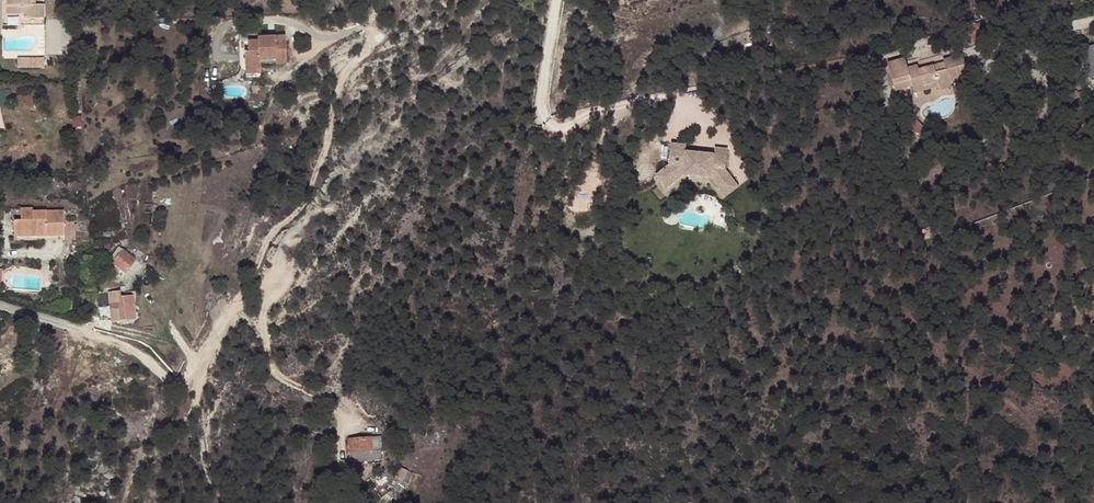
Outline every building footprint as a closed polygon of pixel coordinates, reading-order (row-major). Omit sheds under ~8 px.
[(35,0),(5,0),(6,10),(22,10),(22,16),(35,15),(35,0)] [(35,15),(44,15),(44,0),(35,0),(35,15)] [(982,37),(973,23),(954,35),(958,41),(962,39),(967,47),(982,37)] [(249,44),(238,44),(237,69),(239,69),(252,68),(253,64),(266,63),(267,68),(279,67),(278,39),(250,38),(249,44)] [(44,54),(18,54),(17,64),(44,64),(44,54)] [(903,58),(885,63),(892,86),(908,82),(910,88),(912,95),(937,88),(938,92),(951,89),(950,85),(961,82),(961,81),(957,68),(964,66),(966,65),(963,54),(943,60),(944,62),(946,70),(934,73),(932,65),(917,70),(916,66),(906,68),(903,58)] [(932,65),(934,73),(946,70),(944,62),(932,65)] [(957,68),(961,81),(968,79),(964,66),(957,68)] [(252,68),(239,69),(238,76),(252,77),(252,68)] [(908,82),(892,86),(894,92),(910,88),(908,82)] [(922,127),(909,114),(905,119),(905,129),(917,135),(922,127)] [(672,144),(670,165),(683,166),(683,175),(711,178),(721,190),(733,180),(725,170),(727,149),(716,148),(715,155),(686,152),(687,145),(672,144)] [(670,165),(656,176),(666,188),(683,175),(683,166),(670,165)] [(733,180),(721,190),(726,196),(738,187),(733,180)] [(53,252),(58,230),(30,223),(31,221),(19,217),(16,227),(9,225),(6,236),(27,241),(25,246),(53,252)] [(132,258),(118,247),(109,259),(123,270),(132,258)] [(120,317),(131,315),(129,293),(125,293),(111,296),(111,299),(102,301),(105,319),(110,319),(120,317)] [(346,437),(348,462),(380,459),(378,435),(346,437)] [(398,475),(405,479),(410,465),(405,463),(398,475)] [(413,482),(418,470),(410,465),(405,479),(412,482),(413,482)]
